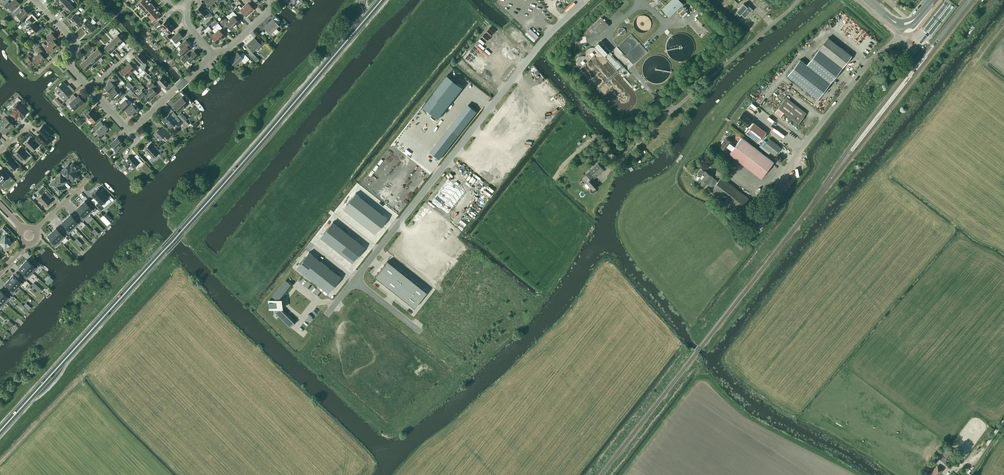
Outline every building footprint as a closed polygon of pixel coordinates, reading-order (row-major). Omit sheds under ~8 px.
[(19,3),(17,0),(13,0),(10,3),(8,1),(3,5),(7,9),(9,7),(12,10),(19,3)] [(73,0),(72,0),(63,8),(67,12),(73,7),(70,4),(71,2),(72,3),(74,1),(73,0)] [(143,13),(152,5),(149,2),(151,0),(150,0),(141,0),(136,5),(137,7),(139,5),(143,10),(142,12),(143,13)] [(214,2),(212,0),(204,0),(208,4),(206,6),(210,11),(214,7),(211,5),(214,2)] [(243,6),(250,13),(254,9),(248,3),(251,0),(250,0),(244,0),(243,1),(246,4),(243,6)] [(680,0),(670,0),(661,9),(669,17),(683,4),(680,0)] [(745,18),(753,9),(748,5),(747,6),(743,3),(736,11),(740,15),(741,14),(745,18)] [(155,8),(152,5),(143,13),(145,15),(147,13),(151,18),(149,20),(153,23),(159,17),(157,16),(160,13),(157,10),(158,9),(157,7),(155,8)] [(246,16),(250,13),(243,6),(241,8),(239,5),(237,7),(236,6),(234,8),(238,13),(240,10),(246,16)] [(204,11),(200,6),(195,10),(202,17),(205,14),(207,17),(211,13),(206,9),(204,11)] [(21,20),(29,13),(24,8),(22,9),(20,7),(11,15),(14,17),(16,15),(21,20)] [(68,20),(72,25),(80,18),(77,14),(78,13),(78,14),(80,12),(78,10),(68,20)] [(229,19),(236,26),(240,23),(234,17),(237,15),(233,11),(229,14),(228,14),(226,16),(229,19)] [(24,26),(28,30),(36,24),(33,21),(36,19),(32,15),(27,20),(29,22),(24,26)] [(83,21),(80,18),(72,25),(76,29),(80,26),(80,25),(87,19),(85,17),(83,19),(84,20),(83,21)] [(84,30),(96,19),(94,18),(93,19),(93,18),(91,20),(91,21),(90,22),(87,19),(80,25),(80,26),(84,30)] [(232,30),(236,26),(229,19),(227,21),(224,18),(220,23),(224,27),(227,25),(232,30)] [(279,25),(276,22),(275,21),(273,20),(275,18),(266,26),(266,30),(269,34),(273,31),(274,31),(275,29),(275,28),(279,25)] [(96,19),(84,30),(88,34),(96,27),(92,24),(94,23),(94,24),(96,22),(97,21),(96,19)] [(163,30),(170,23),(166,19),(161,24),(158,21),(154,25),(158,30),(161,27),(163,30)] [(609,25),(604,20),(601,23),(598,20),(591,27),(595,31),(597,32),(597,31),(600,34),(609,25)] [(174,28),(170,23),(163,30),(164,30),(162,32),(164,34),(163,35),(167,40),(171,36),(169,33),(174,28)] [(215,33),(221,40),(225,36),(219,30),(222,27),(218,23),(215,25),(216,26),(212,30),(215,33)] [(36,24),(28,30),(33,35),(37,31),(39,33),(44,28),(40,24),(38,26),(36,24)] [(48,43),(54,50),(59,46),(53,40),(56,37),(51,32),(47,36),(48,38),(51,41),(48,43)] [(179,41),(183,37),(178,32),(171,38),(174,41),(172,43),(176,47),(181,43),(179,41)] [(217,43),(221,40),(215,33),(212,35),(210,32),(208,34),(211,36),(217,43)] [(113,39),(121,48),(123,46),(121,44),(121,45),(120,44),(123,41),(117,35),(113,39)] [(817,99),(852,56),(828,37),(819,49),(813,57),(806,64),(800,59),(787,75),(817,99)] [(261,47),(264,43),(259,38),(256,40),(254,38),(247,45),(253,51),(259,45),(261,47)] [(108,43),(114,49),(117,46),(118,47),(118,48),(119,49),(121,48),(113,39),(108,43)] [(180,51),(184,55),(188,51),(186,49),(190,45),(190,44),(191,43),(189,41),(187,42),(186,40),(179,46),(182,49),(180,51)] [(54,50),(48,43),(46,45),(43,42),(41,44),(44,47),(50,54),(54,50)] [(111,52),(114,49),(108,43),(104,47),(112,56),(114,54),(112,52),(112,53),(111,52)] [(37,53),(34,55),(41,62),(45,58),(39,52),(42,50),(39,47),(38,45),(33,49),(37,53)] [(89,56),(94,62),(97,59),(100,62),(101,60),(103,59),(100,56),(103,54),(98,48),(94,51),(93,50),(91,52),(92,53),(89,56)] [(190,63),(198,55),(194,51),(188,56),(186,54),(181,59),(185,62),(188,59),(190,63)] [(251,51),(250,52),(248,54),(256,63),(259,60),(251,51)] [(243,53),(240,55),(237,52),(229,60),(235,65),(241,60),(244,63),(249,59),(243,53)] [(41,62),(34,55),(32,57),(28,53),(24,58),(28,62),(31,60),(36,66),(41,62)] [(140,53),(135,57),(141,64),(139,66),(143,70),(147,74),(149,72),(152,70),(150,68),(147,70),(145,68),(146,68),(145,66),(146,65),(146,64),(144,62),(146,60),(140,53)] [(94,62),(89,56),(85,59),(85,58),(83,59),(82,60),(83,61),(80,64),(85,70),(88,67),(91,70),(94,67),(91,65),(94,62)] [(125,67),(131,73),(133,71),(136,75),(138,72),(135,69),(129,63),(125,67)] [(129,75),(131,73),(125,67),(121,71),(127,77),(130,80),(132,78),(129,75)] [(445,71),(420,103),(436,116),(461,84),(445,71)] [(111,90),(114,88),(115,86),(112,83),(117,79),(113,75),(106,82),(108,84),(104,87),(110,93),(112,91),(111,90)] [(162,76),(158,80),(155,77),(154,78),(157,81),(163,88),(168,83),(162,76)] [(150,86),(146,90),(153,97),(157,93),(153,88),(156,86),(151,80),(148,83),(150,86)] [(64,99),(73,90),(70,87),(69,88),(63,82),(55,90),(64,99)] [(117,92),(114,88),(111,90),(112,91),(110,93),(108,95),(113,99),(116,96),(118,98),(123,94),(119,90),(117,92)] [(142,89),(137,94),(143,101),(146,98),(149,101),(153,97),(146,90),(145,88),(143,91),(142,89)] [(69,99),(71,101),(69,103),(75,110),(80,105),(81,105),(84,102),(78,96),(76,97),(73,94),(69,99)] [(127,107),(130,105),(127,101),(128,100),(125,96),(120,100),(122,102),(119,106),(123,110),(127,107)] [(780,116),(784,111),(798,123),(806,113),(786,97),(775,111),(780,116)] [(180,111),(187,104),(182,98),(174,105),(180,111)] [(21,116),(21,117),(27,111),(24,108),(25,108),(22,105),(21,105),(18,102),(17,104),(16,103),(13,106),(14,107),(12,108),(14,109),(10,113),(15,119),(19,115),(21,117),(21,116)] [(751,103),(747,108),(757,115),(761,110),(751,103)] [(126,110),(130,115),(131,113),(133,116),(140,109),(136,106),(135,107),(132,104),(126,110)] [(468,105),(431,152),(439,159),(477,111),(468,105)] [(92,123),(98,117),(91,110),(89,111),(87,108),(80,115),(84,119),(86,116),(92,123)] [(0,120),(9,129),(13,125),(7,119),(9,116),(4,111),(0,115),(3,118),(0,120)] [(187,118),(181,112),(178,115),(177,115),(180,118),(183,122),(185,120),(187,118)] [(743,112),(738,119),(749,128),(753,122),(751,121),(752,120),(750,119),(750,118),(743,112)] [(169,114),(162,120),(165,124),(166,124),(170,128),(175,123),(178,127),(183,123),(177,116),(174,119),(169,114)] [(4,133),(9,129),(0,120),(0,129),(4,133)] [(105,130),(108,128),(104,124),(103,125),(102,124),(103,123),(101,121),(92,128),(95,131),(96,130),(99,134),(97,136),(100,139),(107,132),(105,130)] [(755,139),(758,142),(759,142),(766,132),(753,122),(749,128),(745,132),(755,139)] [(47,138),(50,134),(42,126),(36,131),(38,133),(38,135),(39,135),(37,137),(45,145),(50,141),(47,138)] [(170,136),(162,127),(160,130),(159,129),(153,134),(156,137),(157,137),(159,140),(162,138),(165,141),(170,136)] [(735,146),(731,150),(729,153),(761,178),(774,162),(742,137),(735,146)] [(32,141),(30,138),(24,143),(32,151),(34,149),(35,149),(41,143),(36,138),(34,141),(32,141)] [(117,138),(114,141),(112,139),(107,143),(111,147),(111,148),(112,150),(115,150),(117,152),(124,147),(121,144),(122,143),(117,138)] [(731,150),(735,146),(731,143),(732,142),(726,138),(724,140),(724,139),(723,140),(722,141),(721,142),(721,143),(721,144),(720,146),(725,150),(727,148),(731,150)] [(781,147),(769,138),(763,146),(775,155),(781,147)] [(150,144),(144,149),(149,154),(146,156),(149,159),(152,157),(157,152),(160,155),(162,153),(157,148),(155,150),(150,144)] [(20,147),(14,153),(22,161),(27,156),(29,157),(31,155),(26,150),(24,152),(20,147)] [(139,166),(143,162),(138,157),(136,159),(134,156),(131,159),(128,156),(122,162),(128,168),(130,165),(133,168),(137,164),(139,166)] [(13,162),(9,158),(4,163),(12,171),(17,166),(18,167),(21,165),(15,160),(13,162)] [(68,165),(61,171),(67,177),(69,176),(73,180),(78,175),(76,173),(80,169),(74,163),(73,164),(72,163),(69,166),(68,165)] [(585,174),(590,179),(585,184),(587,183),(591,188),(590,190),(591,191),(592,192),(593,193),(594,193),(595,192),(596,190),(596,189),(595,188),(599,185),(594,179),(604,170),(598,163),(585,174)] [(145,164),(143,165),(149,173),(151,171),(145,164)] [(459,167),(442,189),(458,201),(475,180),(459,167)] [(0,183),(5,179),(7,181),(6,182),(7,182),(11,178),(3,169),(3,170),(1,172),(0,172),(0,183)] [(705,171),(700,177),(699,176),(698,176),(697,176),(697,177),(696,179),(697,180),(698,180),(697,181),(704,186),(707,183),(713,188),(712,189),(715,191),(715,192),(715,193),(714,193),(714,194),(715,195),(715,196),(716,197),(719,194),(740,210),(749,198),(721,177),(718,181),(712,176),(705,171)] [(56,180),(55,179),(50,185),(58,194),(64,188),(61,185),(66,181),(60,175),(56,180)] [(41,195),(38,198),(40,201),(40,202),(42,204),(43,204),(45,206),(51,201),(45,195),(49,191),(43,185),(37,191),(41,195)] [(99,188),(91,195),(98,202),(95,205),(101,211),(104,208),(101,205),(108,198),(99,188)] [(355,193),(343,209),(374,234),(387,218),(355,193)] [(84,201),(80,205),(89,214),(93,211),(94,211),(96,209),(91,204),(89,206),(84,201)] [(80,205),(76,209),(81,214),(78,216),(83,220),(89,214),(80,205)] [(70,214),(66,218),(75,228),(81,222),(77,217),(75,219),(70,214)] [(66,218),(62,222),(66,227),(64,229),(68,234),(75,228),(66,218)] [(332,222),(319,238),(351,263),(364,247),(332,222)] [(0,229),(0,231),(2,233),(4,231),(8,235),(11,233),(4,226),(0,229)] [(56,228),(52,232),(61,241),(67,235),(63,231),(61,233),(56,228)] [(52,232),(47,236),(52,241),(50,243),(54,247),(58,244),(56,242),(59,240),(60,241),(61,241),(52,232)] [(1,248),(3,246),(5,248),(7,245),(8,246),(12,242),(10,240),(10,239),(8,237),(7,237),(5,235),(0,239),(0,247),(1,248)] [(309,251),(296,267),(328,292),(340,276),(309,251)] [(26,259),(23,264),(32,273),(38,266),(34,262),(32,264),(26,259)] [(387,261),(374,277),(414,308),(426,292),(387,261)] [(23,264),(19,268),(24,273),(22,275),(26,279),(32,273),(23,264)] [(13,274),(9,279),(18,287),(22,283),(23,283),(25,281),(20,277),(18,279),(13,274)] [(9,279),(5,283),(10,288),(8,290),(13,294),(15,292),(13,290),(17,286),(18,287),(9,279)] [(274,300),(269,300),(270,309),(275,308),(276,311),(276,312),(291,326),(296,321),(282,308),(281,308),(281,307),(284,307),(283,299),(280,299),(280,298),(281,298),(291,285),(286,280),(274,296),(274,300)] [(5,303),(11,296),(7,292),(5,294),(0,290),(0,298),(5,303)] [(953,452),(948,448),(943,454),(948,458),(953,452)] [(947,459),(941,454),(938,458),(944,462),(947,459)] [(937,465),(929,474),(939,474),(943,469),(937,465)]
